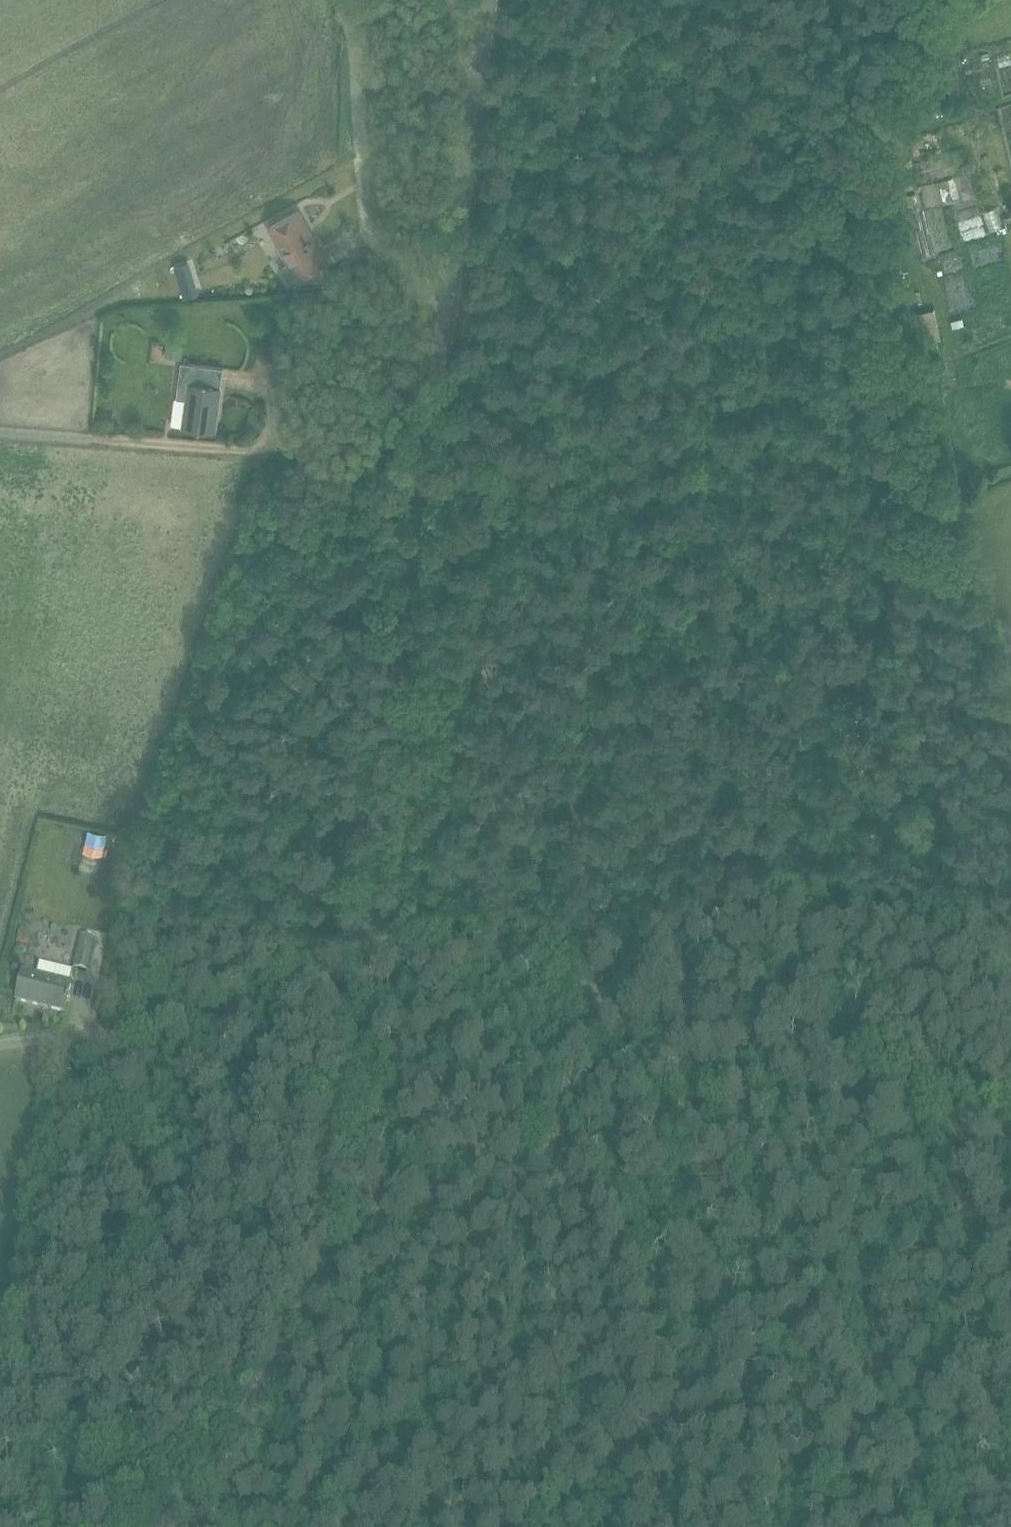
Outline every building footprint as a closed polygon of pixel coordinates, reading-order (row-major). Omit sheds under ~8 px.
[(372,63),(386,63),(386,54),(372,54),(372,63)] [(281,270),(288,283),(316,267),(309,255),(320,249),(299,211),(269,227),(290,265),(281,270)] [(966,218),(955,220),(960,255),(971,254),(966,218)] [(945,279),(933,282),(938,300),(972,291),(970,284),(949,290),(945,279)] [(218,406),(220,388),(213,387),(215,368),(223,369),(223,368),(181,363),(177,398),(187,400),(183,427),(215,431),(217,412),(216,412),(216,406),(218,406)] [(172,409),(170,436),(181,437),(183,410),(172,409)] [(74,968),(90,972),(97,940),(81,937),(74,968)] [(23,971),(21,981),(16,1001),(65,1012),(67,1002),(69,1002),(70,998),(68,997),(72,982),(57,979),(59,968),(42,964),(39,974),(23,971)]
